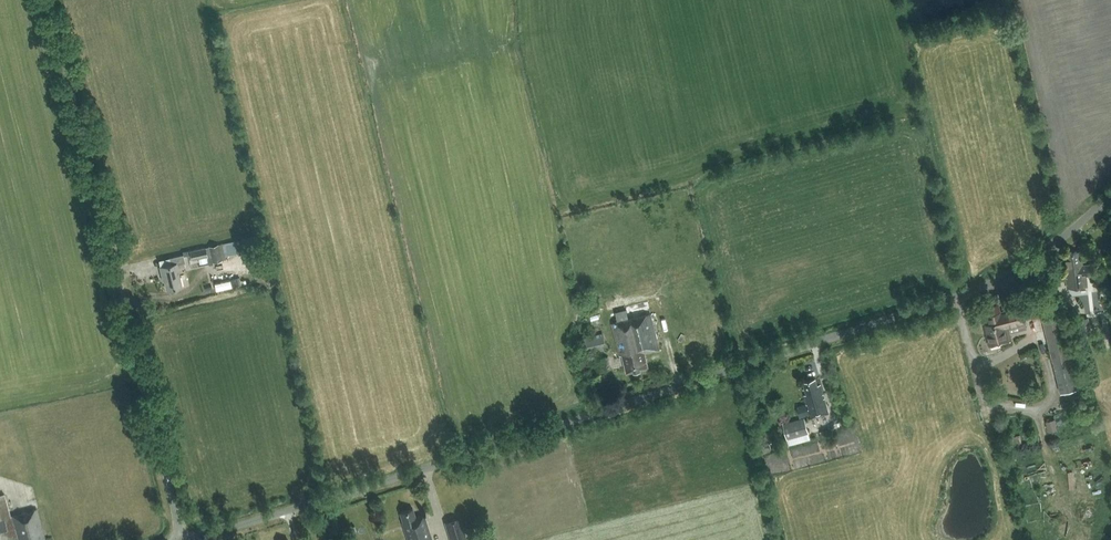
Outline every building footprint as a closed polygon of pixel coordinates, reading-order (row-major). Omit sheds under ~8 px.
[(222,243),(209,246),(213,262),(226,259),(222,243)] [(206,247),(190,251),(192,260),(208,256),(206,247)] [(1065,252),(1067,271),(1065,271),(1067,288),(1088,286),(1087,274),(1099,273),(1098,263),(1082,264),(1081,251),(1065,252)] [(177,264),(185,262),(183,254),(169,257),(171,264),(160,266),(162,275),(163,275),(166,289),(182,286),(177,264)] [(1099,290),(1083,293),(1087,313),(1103,310),(1099,290)] [(1037,306),(1035,297),(1022,300),(1024,309),(1037,306)] [(987,323),(993,344),(1011,339),(1009,332),(1026,328),(1020,306),(1000,311),(998,303),(985,306),(987,314),(986,315),(988,322),(987,323)] [(645,351),(659,347),(650,311),(612,320),(620,352),(622,352),(627,370),(648,365),(645,351)] [(1060,311),(1042,316),(1060,391),(1079,387),(1060,311)] [(1082,335),(1092,333),(1088,317),(1078,319),(1082,335)] [(580,337),(584,352),(607,346),(603,331),(580,337)] [(811,417),(829,412),(825,397),(823,398),(822,394),(824,393),(821,384),(817,385),(816,378),(804,381),(807,394),(805,394),(807,403),(808,403),(809,408),(809,409),(811,417)] [(805,417),(783,423),(788,444),(810,438),(805,417)] [(1046,421),(1048,431),(1057,429),(1055,419),(1046,421)] [(38,508),(11,516),(5,494),(0,495),(0,536),(1,539),(46,539),(38,508)] [(408,539),(432,539),(424,515),(415,518),(412,508),(400,512),(403,522),(402,522),(408,539)] [(444,521),(450,539),(468,539),(460,516),(444,521)]
